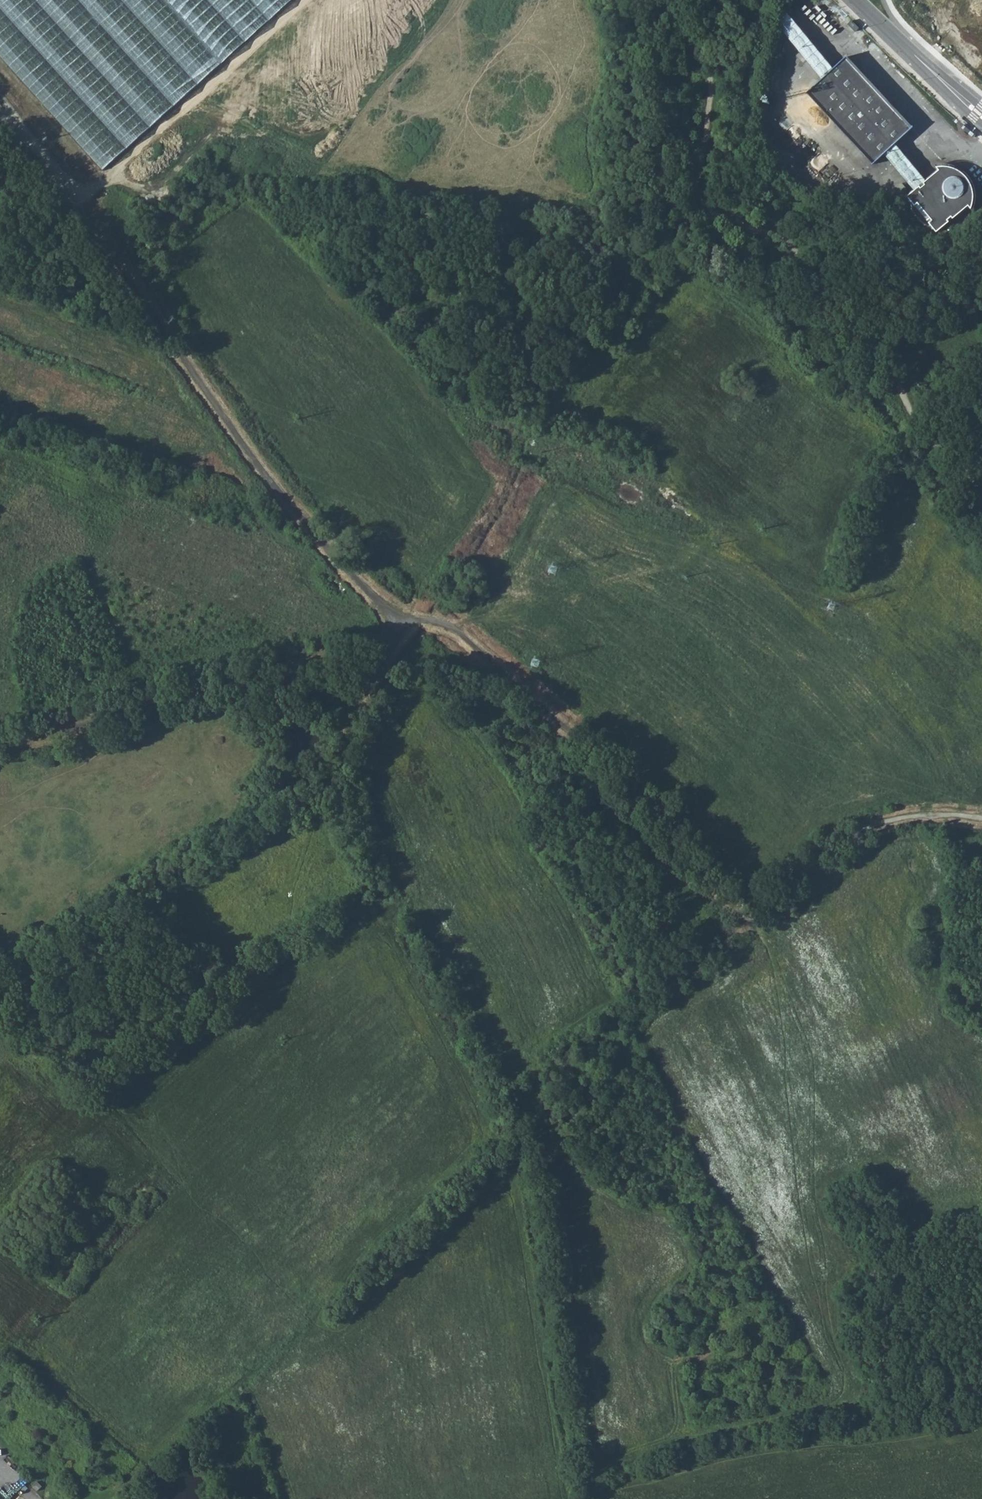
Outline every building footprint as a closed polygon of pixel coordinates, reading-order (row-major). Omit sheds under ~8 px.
[(50,109),(104,170),(223,63),(292,0),(0,0),(0,54),(50,109)] [(807,94),(874,166),(911,132),(845,60),(807,94)] [(953,221),(962,213),(968,209),(971,212),(972,204),(972,197),(970,191),(967,184),(964,179),(960,176),(956,174),(951,172),(943,170),(936,170),(938,173),(923,185),(924,187),(921,191),(919,189),(907,199),(910,203),(911,207),(913,212),(916,217),(921,223),(925,226),(929,229),(933,231),(936,234),(948,224),(947,222),(951,219),(953,221)]
